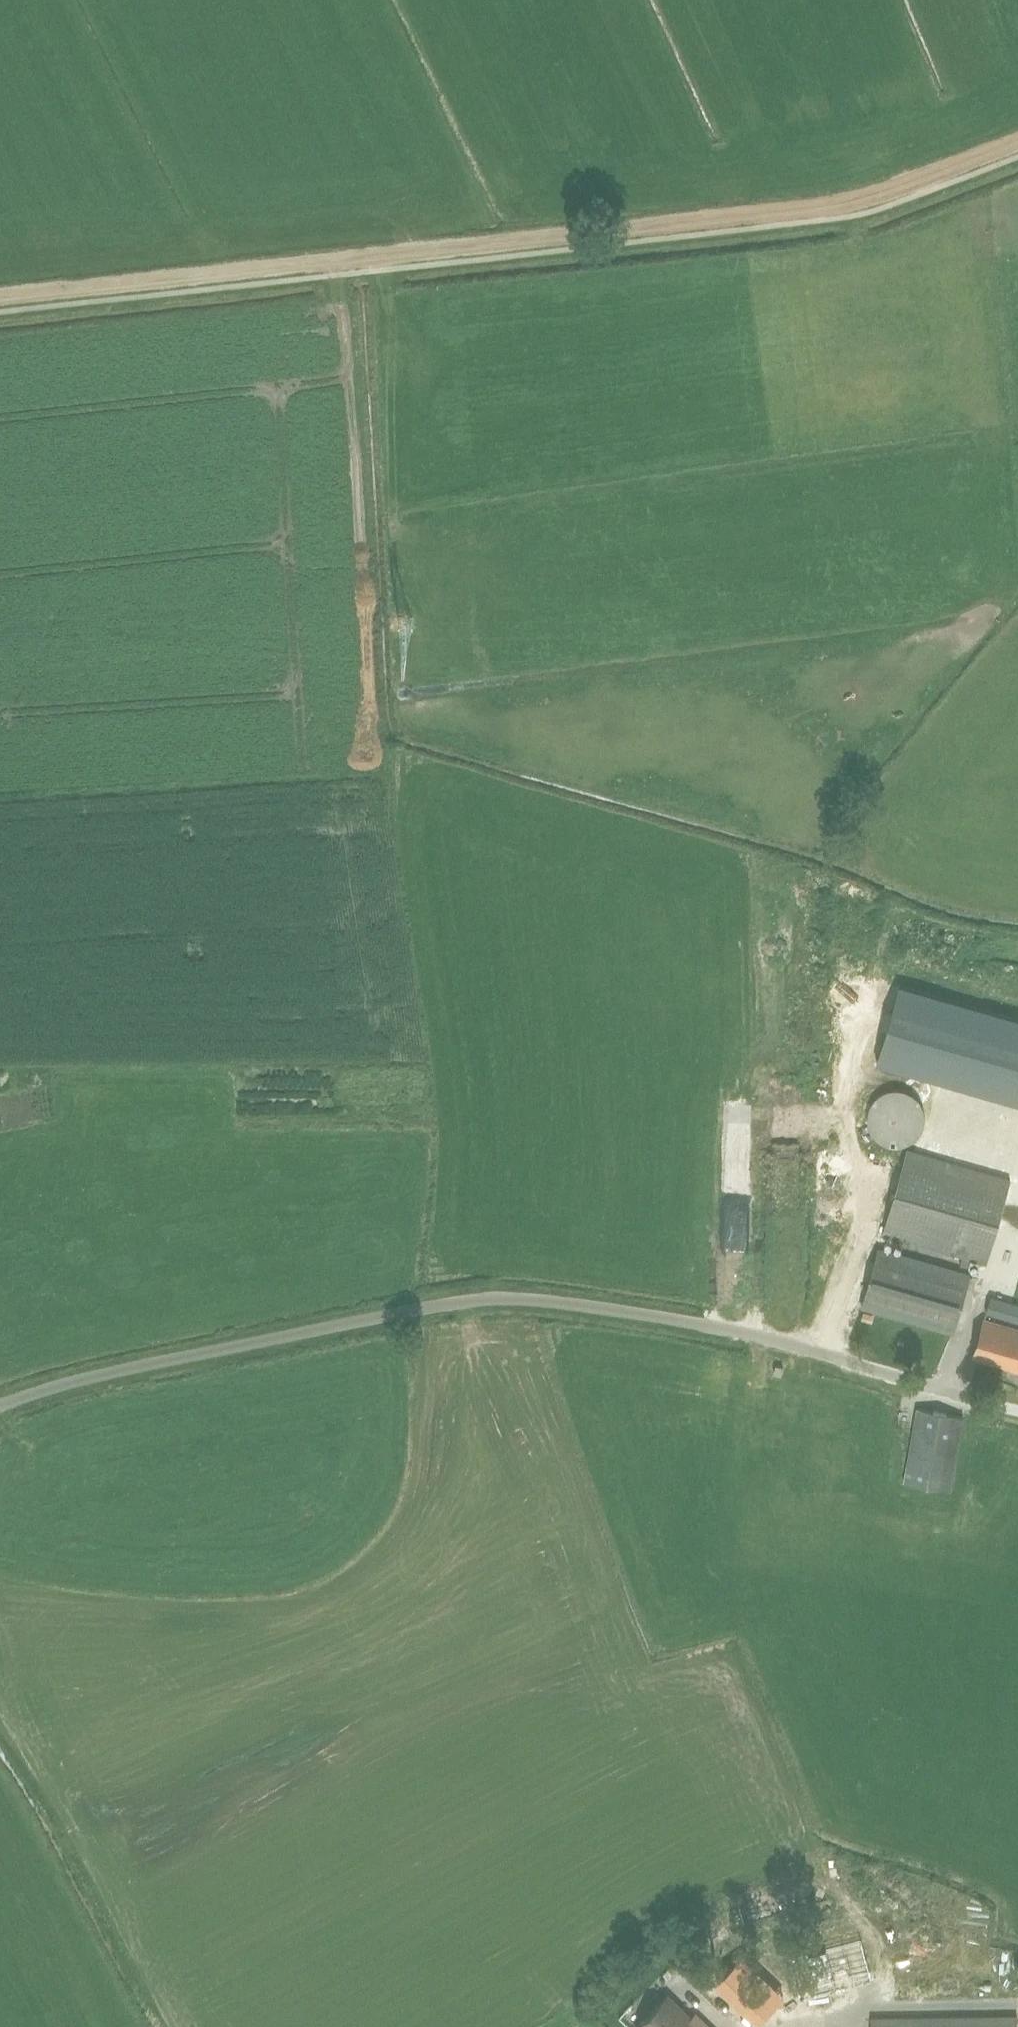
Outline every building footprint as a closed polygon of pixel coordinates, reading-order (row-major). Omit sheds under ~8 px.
[(877,1062),(1017,1103),(1017,1020),(899,985),(877,1062)] [(927,1121),(927,1115),(927,1110),(926,1105),(923,1101),(919,1095),(915,1091),(908,1088),(903,1086),(898,1086),(890,1087),(886,1089),(881,1091),(877,1095),(874,1099),(870,1105),(869,1110),(869,1115),(869,1121),(871,1128),(874,1132),(877,1136),(881,1140),(886,1142),(893,1144),(898,1145),(906,1144),(910,1142),(915,1140),(919,1136),(922,1132),(926,1126),(927,1121)] [(986,1263),(1010,1180),(907,1150),(883,1233),(986,1263)] [(861,1306),(952,1332),(969,1275),(878,1248),(861,1306)] [(991,1296),(986,1313),(1017,1322),(1017,1304),(991,1296)] [(985,1319),(973,1358),(1017,1371),(1017,1328),(985,1319)] [(949,1490),(963,1417),(917,1409),(904,1482),(949,1490)] [(861,1940),(790,1960),(800,1996),(871,1976),(861,1940)] [(757,1970),(742,1956),(717,1982),(732,1996),(757,1970)] [(677,2022),(681,2019),(665,2004),(642,2026),(682,2026),(677,2022)] [(873,2018),(873,2026),(1017,2026),(1017,2017),(873,2018)]
